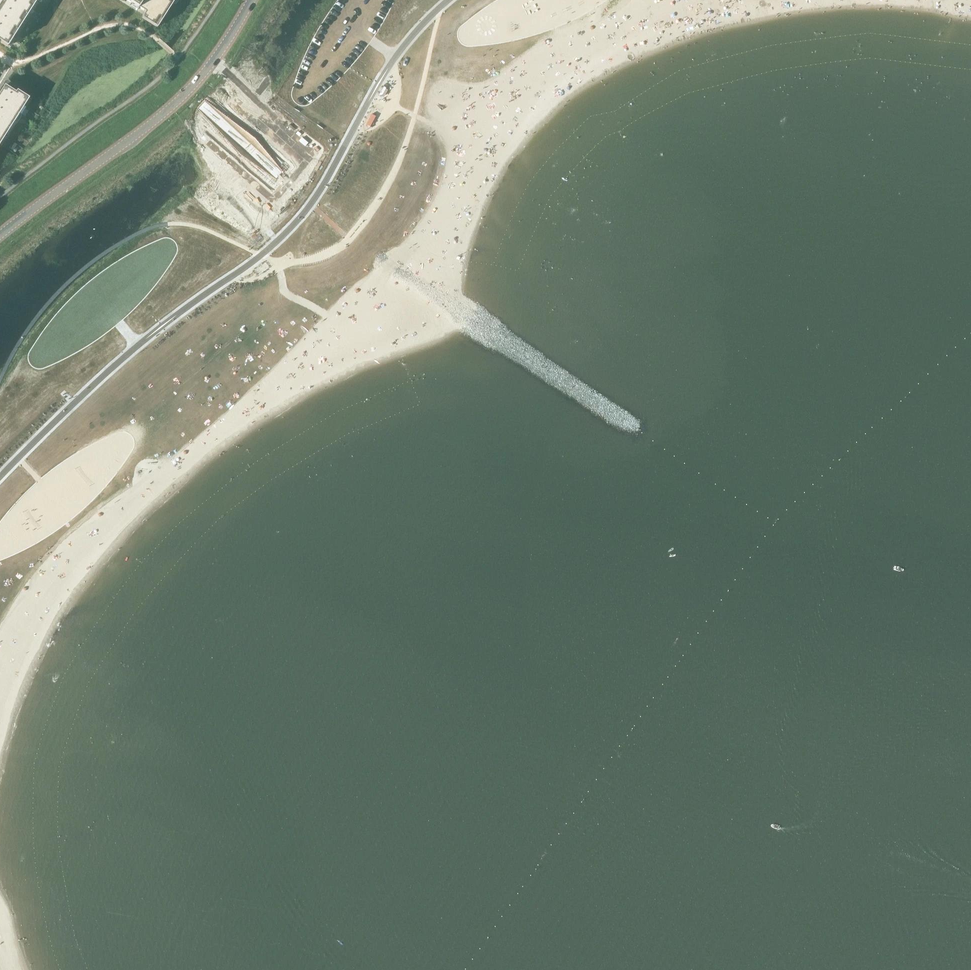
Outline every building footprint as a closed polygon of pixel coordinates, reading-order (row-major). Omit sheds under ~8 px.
[(0,11),(0,42),(8,47),(38,0),(7,0),(0,11)] [(157,28),(175,0),(125,0),(138,9),(139,9),(139,8),(146,12),(142,18),(157,28)] [(5,137),(29,98),(18,91),(15,90),(16,89),(8,84),(6,83),(4,86),(6,87),(0,95),(0,144),(5,137)] [(370,127),(379,111),(374,109),(366,125),(370,127)] [(259,274),(268,267),(265,263),(256,271),(259,274)]
